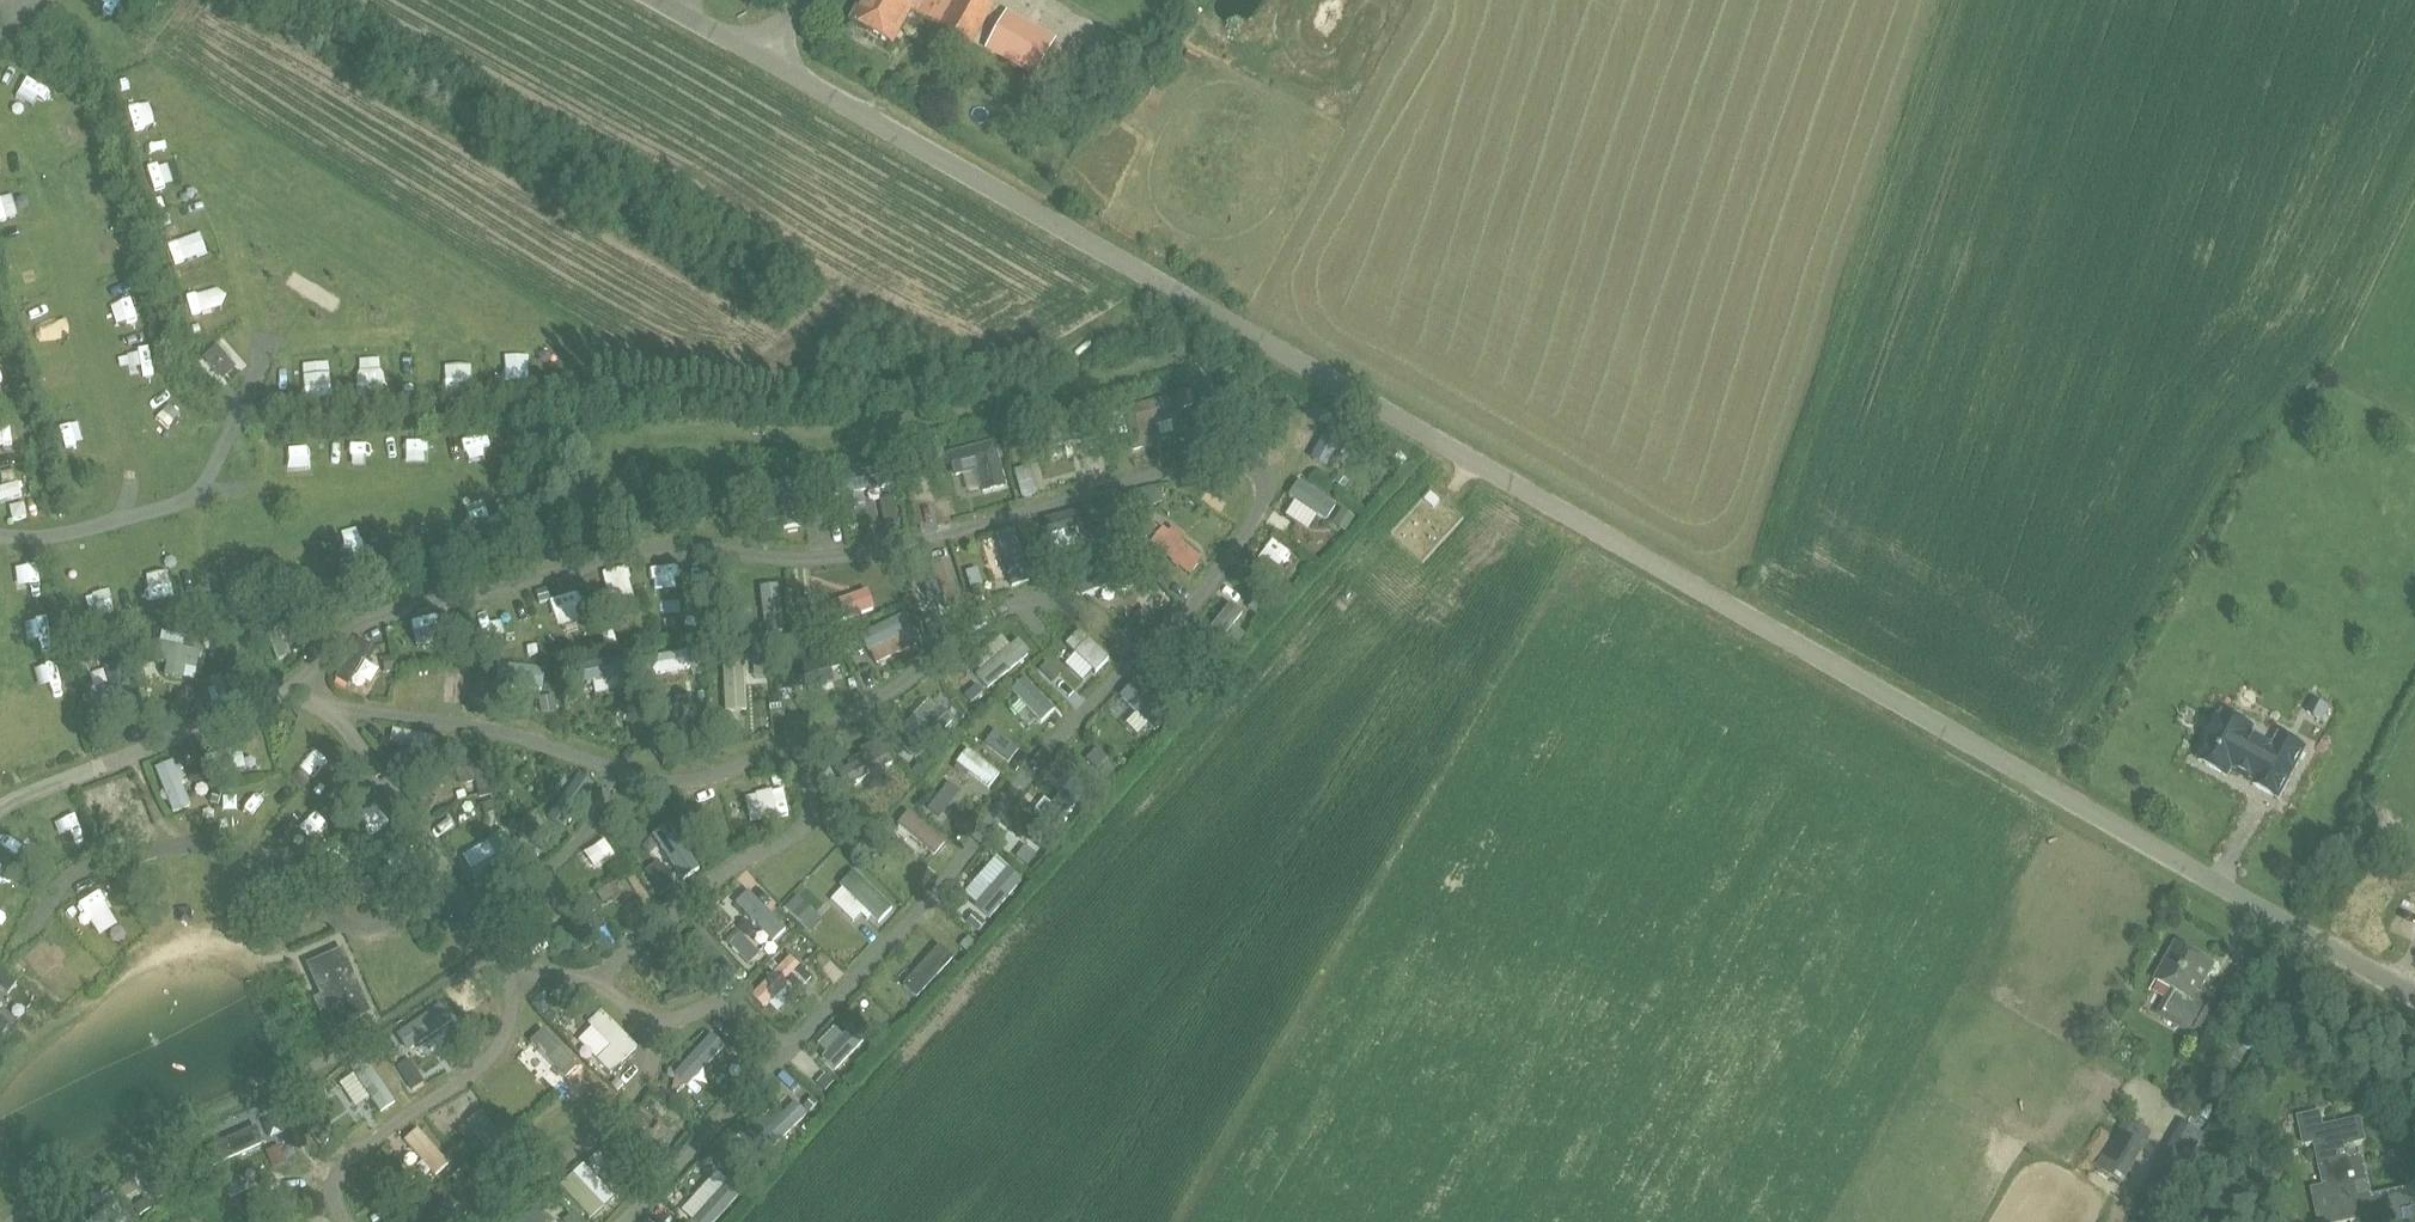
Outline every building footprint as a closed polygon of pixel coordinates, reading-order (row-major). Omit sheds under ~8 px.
[(850,20),(893,44),(911,11),(916,13),(919,7),(946,22),(953,8),(939,0),(861,0),(850,20)] [(985,0),(958,0),(953,8),(946,22),(942,28),(972,46),(995,6),(985,0)] [(1005,11),(984,50),(1035,79),(1057,40),(1005,11)] [(1190,388),(1180,391),(1185,408),(1195,405),(1190,388)] [(1169,397),(1125,408),(1136,449),(1155,444),(1150,423),(1174,417),(1169,397)] [(27,422),(3,427),(10,455),(33,450),(27,422)] [(1327,464),(1349,450),(1336,430),(1314,444),(1327,464)] [(982,494),(1005,488),(994,443),(949,454),(954,477),(977,472),(982,494)] [(933,459),(944,456),(942,449),(931,451),(933,459)] [(832,485),(835,498),(892,488),(890,474),(889,469),(831,479),(832,485)] [(37,501),(33,473),(19,475),(23,503),(37,501)] [(1334,483),(1343,489),(1348,483),(1340,476),(1334,483)] [(1033,479),(1019,483),(1023,497),(1037,493),(1033,479)] [(794,488),(794,531),(809,531),(809,487),(794,488)] [(1163,504),(1156,488),(1142,494),(1149,510),(1163,504)] [(894,496),(880,499),(885,525),(899,522),(894,496)] [(1123,504),(1125,515),(1142,511),(1139,500),(1123,504)] [(1110,503),(1045,520),(1049,535),(1114,519),(1110,503)] [(741,505),(727,507),(730,521),(743,518),(741,505)] [(1347,531),(1356,517),(1343,509),(1334,523),(1347,531)] [(1158,529),(1145,519),(1138,528),(1151,538),(1158,529)] [(1184,538),(1173,528),(1169,533),(1164,529),(1151,545),(1190,577),(1203,562),(1180,543),(1184,538)] [(1276,539),(1265,558),(1288,572),(1299,552),(1276,539)] [(1083,596),(1114,584),(1118,593),(1131,587),(1128,579),(1137,575),(1130,559),(1077,580),(1083,596)] [(685,594),(683,568),(660,569),(662,596),(685,594)] [(83,575),(74,585),(94,603),(103,593),(83,575)] [(1270,596),(1278,601),(1284,594),(1276,588),(1270,596)] [(550,599),(547,589),(536,592),(539,602),(550,599)] [(302,622),(316,618),(312,605),(298,610),(302,622)] [(938,616),(925,620),(929,634),(943,629),(938,616)] [(878,641),(886,661),(920,646),(911,626),(878,641)] [(288,668),(300,664),(290,635),(278,639),(288,668)] [(545,641),(522,646),(527,666),(550,660),(545,641)] [(185,666),(196,668),(199,650),(159,642),(155,660),(168,662),(165,675),(182,679),(185,666)] [(139,669),(153,665),(146,644),(132,649),(139,669)] [(701,655),(674,657),(676,685),(703,683),(701,655)] [(393,656),(383,658),(386,673),(396,670),(393,656)] [(525,700),(549,700),(550,672),(526,672),(525,700)] [(722,687),(732,706),(751,697),(741,677),(722,687)] [(625,696),(602,701),(608,728),(631,723),(625,696)] [(2315,700),(2308,713),(2321,720),(2327,707),(2315,700)] [(2254,785),(2280,798),(2307,749),(2281,735),(2275,747),(2252,734),(2254,729),(2225,713),(2222,718),(2220,717),(2206,743),(2208,744),(2199,760),(2229,776),(2233,768),(2256,780),(2254,785)] [(1008,761),(1017,750),(996,733),(987,745),(1008,761)] [(893,752),(847,772),(858,797),(904,777),(893,752)] [(767,786),(776,807),(795,799),(787,778),(767,786)] [(416,789),(417,799),(432,797),(431,787),(416,789)] [(222,793),(214,790),(210,802),(218,804),(222,793)] [(481,804),(485,815),(497,811),(493,800),(481,804)] [(82,802),(68,806),(84,854),(98,849),(82,802)] [(558,843),(565,833),(550,822),(542,832),(558,843)] [(504,831),(489,840),(498,855),(473,871),(482,886),(522,861),(504,831)] [(1028,865),(1036,854),(1024,845),(1016,855),(1028,865)] [(658,864),(646,872),(662,895),(673,887),(658,864)] [(375,884),(370,877),(363,881),(369,889),(375,884)] [(607,889),(613,898),(624,891),(617,882),(607,889)] [(786,910),(803,927),(814,915),(797,899),(786,910)] [(894,905),(880,921),(889,929),(903,913),(894,905)] [(986,923),(974,913),(967,922),(978,932),(986,923)] [(598,915),(589,920),(596,933),(605,928),(598,915)] [(968,938),(960,946),(967,954),(976,945),(968,938)] [(2159,1015),(2196,1036),(2216,1002),(2199,992),(2215,965),(2177,943),(2156,979),(2174,990),(2159,1015)] [(931,976),(956,957),(946,944),(921,963),(931,976)] [(307,964),(336,1029),(373,1013),(344,947),(307,964)] [(0,971),(0,989),(8,995),(16,983),(0,971)] [(533,1006),(542,1014),(550,1005),(541,997),(533,1006)] [(597,1060),(611,1075),(638,1048),(601,1011),(587,1024),(610,1047),(597,1060)] [(8,1042),(19,1033),(5,1017),(0,1022),(0,1033),(8,1042)] [(550,1043),(580,1075),(592,1064),(562,1032),(550,1043)] [(741,1040),(733,1048),(739,1054),(747,1046),(741,1040)] [(727,1042),(709,1041),(707,1068),(725,1069),(727,1042)] [(388,1114),(402,1106),(372,1057),(358,1065),(388,1114)] [(825,1075),(816,1084),(825,1092),(833,1083),(825,1075)] [(623,1086),(617,1080),(611,1086),(618,1092),(623,1086)] [(663,1109),(671,1101),(662,1093),(655,1101),(663,1109)] [(694,1106),(683,1096),(677,1103),(688,1112),(694,1106)] [(2374,1198),(2364,1155),(2358,1156),(2355,1145),(2367,1142),(2362,1118),(2325,1126),(2322,1111),(2298,1117),(2304,1147),(2315,1144),(2324,1186),(2315,1188),(2322,1221),(2351,1221),(2363,1219),(2363,1221),(2414,1221),(2414,1190),(2374,1198)] [(656,1127),(673,1143),(680,1135),(664,1119),(656,1127)] [(2142,1197),(2163,1209),(2207,1136),(2186,1124),(2142,1197)] [(2097,1167),(2123,1183),(2144,1148),(2118,1132),(2097,1167)] [(425,1134),(414,1144),(438,1169),(449,1160),(425,1134)] [(609,1145),(617,1151),(622,1145),(615,1139),(609,1145)] [(279,1145),(265,1151),(272,1168),(287,1162),(279,1145)] [(2204,1181),(2234,1204),(2251,1182),(2220,1159),(2204,1181)] [(484,1164),(472,1173),(479,1183),(491,1174),(484,1164)] [(444,1194),(437,1202),(449,1213),(456,1204),(444,1194)] [(145,1198),(133,1206),(139,1215),(152,1207),(145,1198)] [(538,1213),(527,1221),(544,1221),(538,1213)] [(2219,1213),(2209,1221),(2227,1221),(2219,1213)]
